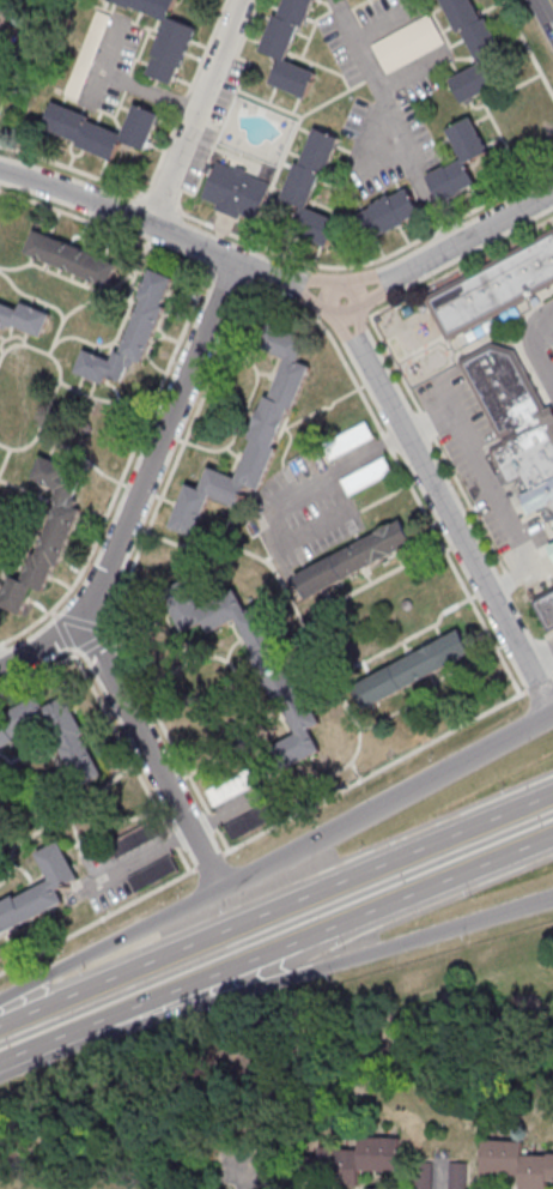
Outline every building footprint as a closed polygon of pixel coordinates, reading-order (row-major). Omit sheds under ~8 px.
[(129,8),(132,7),(165,22),(151,54),(153,55),(147,72),(171,85),(190,40),(196,29),(169,17),(175,0),(110,0),(129,8)] [(285,60),(299,25),(303,26),(313,0),(284,0),(280,8),(278,16),(273,14),(259,50),(279,59),(268,84),(306,98),(316,71),(285,60)] [(487,62),(505,52),(486,17),(482,19),(472,0),(440,0),(457,32),(462,30),(480,64),(450,80),(462,103),(497,85),(487,62)] [(387,73),(444,42),(429,13),(371,44),(383,66),(387,72),(387,73)] [(41,128),(113,159),(121,139),(145,149),(160,114),(134,102),(122,131),(51,101),(41,128)] [(446,131),(463,159),(445,169),(444,167),(426,175),(440,205),(461,194),(460,192),(478,182),(468,164),(490,153),(472,117),(446,131)] [(336,219),(306,207),(321,175),(323,175),(340,139),(314,128),(299,163),(296,163),(281,199),(302,207),(291,233),(327,247),(336,219)] [(203,199),(212,176),(205,173),(207,165),(215,169),(218,163),(235,170),(236,167),(248,170),(247,174),(268,183),(254,219),(239,213),(238,218),(215,210),(217,204),(203,199)] [(367,241),(421,215),(409,186),(356,217),(367,241)] [(118,261),(33,228),(23,254),(108,287),(118,261)] [(425,298),(552,230),(552,286),(449,343),(425,298)] [(82,350),(75,374),(105,383),(107,377),(123,382),(130,360),(146,364),(172,276),(146,268),(119,360),(82,350)] [(43,336),(52,313),(22,302),(19,308),(0,301),(0,320),(43,336)] [(237,477),(207,466),(199,489),(185,484),(169,528),(195,537),(210,496),(238,507),(246,485),(262,490),(308,364),(299,361),(306,340),(274,329),(267,349),(281,354),(237,477)] [(552,408),(552,410),(552,521),(548,524),(542,514),(545,513),(542,509),(529,518),(523,507),(527,506),(521,496),(523,495),(516,482),(510,487),(506,485),(502,488),(485,457),(491,454),(490,451),(504,443),(502,440),(500,440),(498,437),(458,363),(493,345),(516,352),(547,410),(552,408)] [(340,477),(347,493),(391,472),(384,456),(340,477)] [(32,478),(41,457),(67,467),(65,475),(81,482),(77,496),(80,497),(77,506),(84,509),(60,569),(54,567),(44,591),(30,586),(20,610),(5,604),(13,584),(24,587),(57,503),(54,501),(59,489),(32,478)] [(414,546),(402,520),(293,573),(305,599),(414,546)] [(531,603),(552,591),(552,630),(548,633),(531,603)] [(228,603),(228,633),(263,633),(263,603),(228,603)] [(472,656),(461,632),(354,682),(366,707),(472,656)] [(50,719),(63,743),(56,748),(69,767),(92,750),(79,730),(81,724),(61,682),(0,713),(0,747),(50,719)] [(287,709),(287,752),(310,752),(310,726),(317,726),(317,709),(287,709)] [(249,767),(205,790),(212,805),(257,783),(249,767)] [(274,814),(267,802),(223,826),(231,839),(274,814)] [(147,821),(109,843),(117,857),(154,835),(147,821)] [(37,851),(53,879),(0,906),(0,930),(66,897),(65,893),(80,881),(59,840),(37,851)] [(128,876),(135,891),(180,867),(172,852),(128,876)] [(358,1171),(400,1172),(401,1139),(358,1136),(358,1149),(320,1148),(320,1158),(304,1158),(304,1173),(330,1175),(330,1184),(358,1185),(358,1171)] [(482,1139),(481,1175),(519,1175),(519,1188),(548,1188),(548,1177),(552,1177),(552,1154),(523,1153),(523,1140),(482,1139)] [(414,1161),(414,1188),(431,1188),(431,1161),(414,1161)] [(449,1163),(448,1188),(465,1188),(466,1163),(449,1163)]
